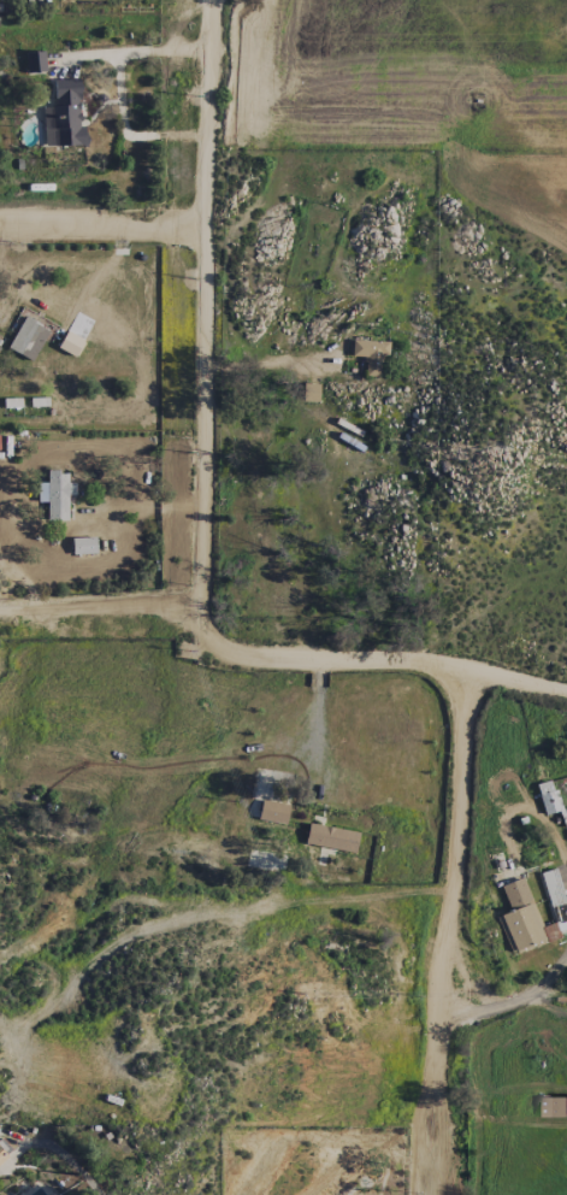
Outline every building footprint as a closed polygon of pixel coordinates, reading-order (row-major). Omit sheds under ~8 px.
[(45,72),(44,52),(25,52),(25,72),(45,72)] [(53,80),(54,107),(43,108),(44,147),(86,145),(85,127),(81,127),(78,79),(53,80)] [(32,362),(49,330),(24,317),(7,349),(32,362)] [(351,356),(365,357),(364,376),(384,377),(385,342),(352,340),(351,356)] [(319,384),(302,384),(302,402),(318,402),(319,384)] [(37,483),(37,502),(47,502),(47,521),(67,521),(68,497),(74,497),(75,483),(67,483),(67,472),(47,472),(47,483),(37,483)] [(96,554),(95,537),(71,539),(72,555),(96,554)] [(536,785),(544,815),(560,810),(552,780),(536,785)] [(289,806),(261,800),(258,819),(285,824),(289,806)] [(358,833),(308,823),(304,844),(354,854),(358,833)] [(566,903),(554,868),(539,874),(551,908),(566,903)] [(501,886),(510,912),(501,915),(514,954),(546,942),(523,878),(501,886)] [(566,1116),(566,1107),(566,1096),(541,1097),(542,1117),(566,1116)]
